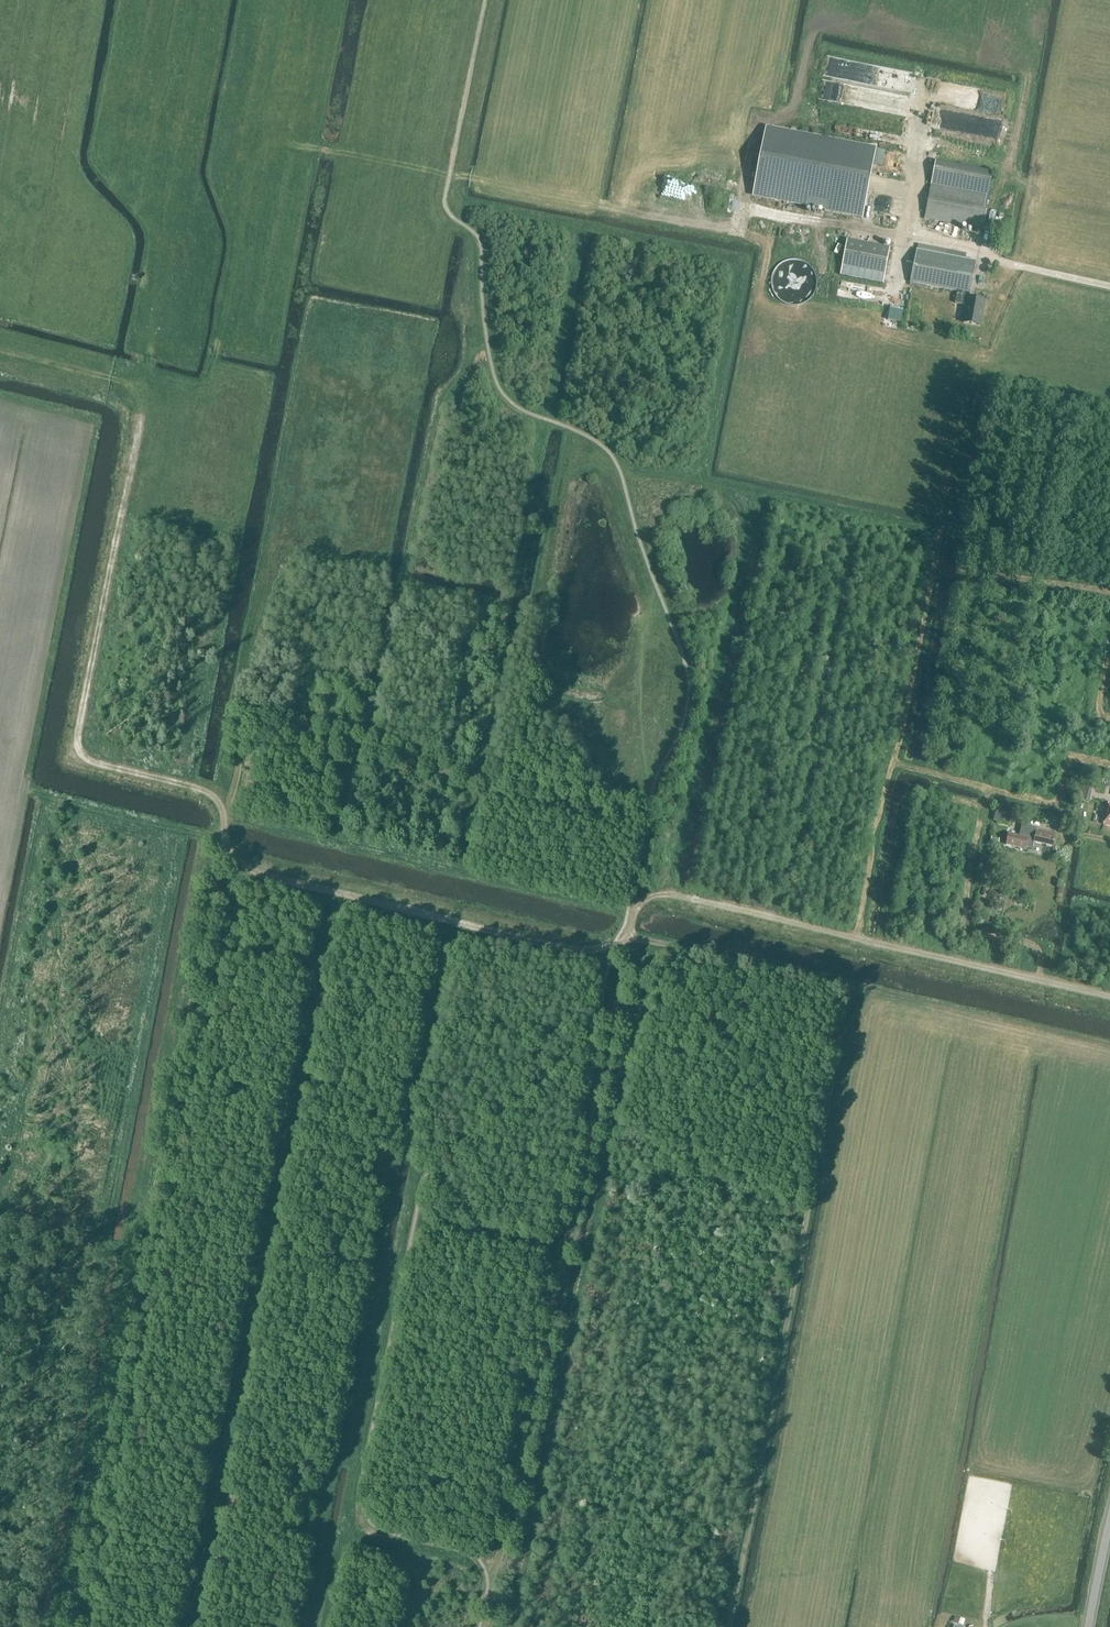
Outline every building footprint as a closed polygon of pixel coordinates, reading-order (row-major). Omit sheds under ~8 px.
[(766,125),(754,188),(864,209),(876,147),(766,125)] [(982,229),(988,195),(993,173),(935,162),(924,218),(982,229)] [(886,275),(891,248),(847,240),(842,267),(886,275)] [(947,250),(919,245),(918,250),(917,249),(910,286),(920,288),(920,286),(957,293),(955,304),(966,306),(962,324),(982,328),(987,301),(970,298),(977,261),(946,255),(947,250)] [(888,321),(903,322),(903,308),(888,307),(888,321)] [(1089,803),(1093,785),(1081,782),(1077,801),(1089,803)] [(1009,824),(1010,816),(995,813),(994,820),(1009,824)] [(1037,828),(1021,825),(1019,836),(1008,833),(1005,845),(1025,850),(1026,848),(1033,849),(1034,844),(1053,848),(1055,837),(1053,836),(1054,834),(1036,830),(1037,828)]
